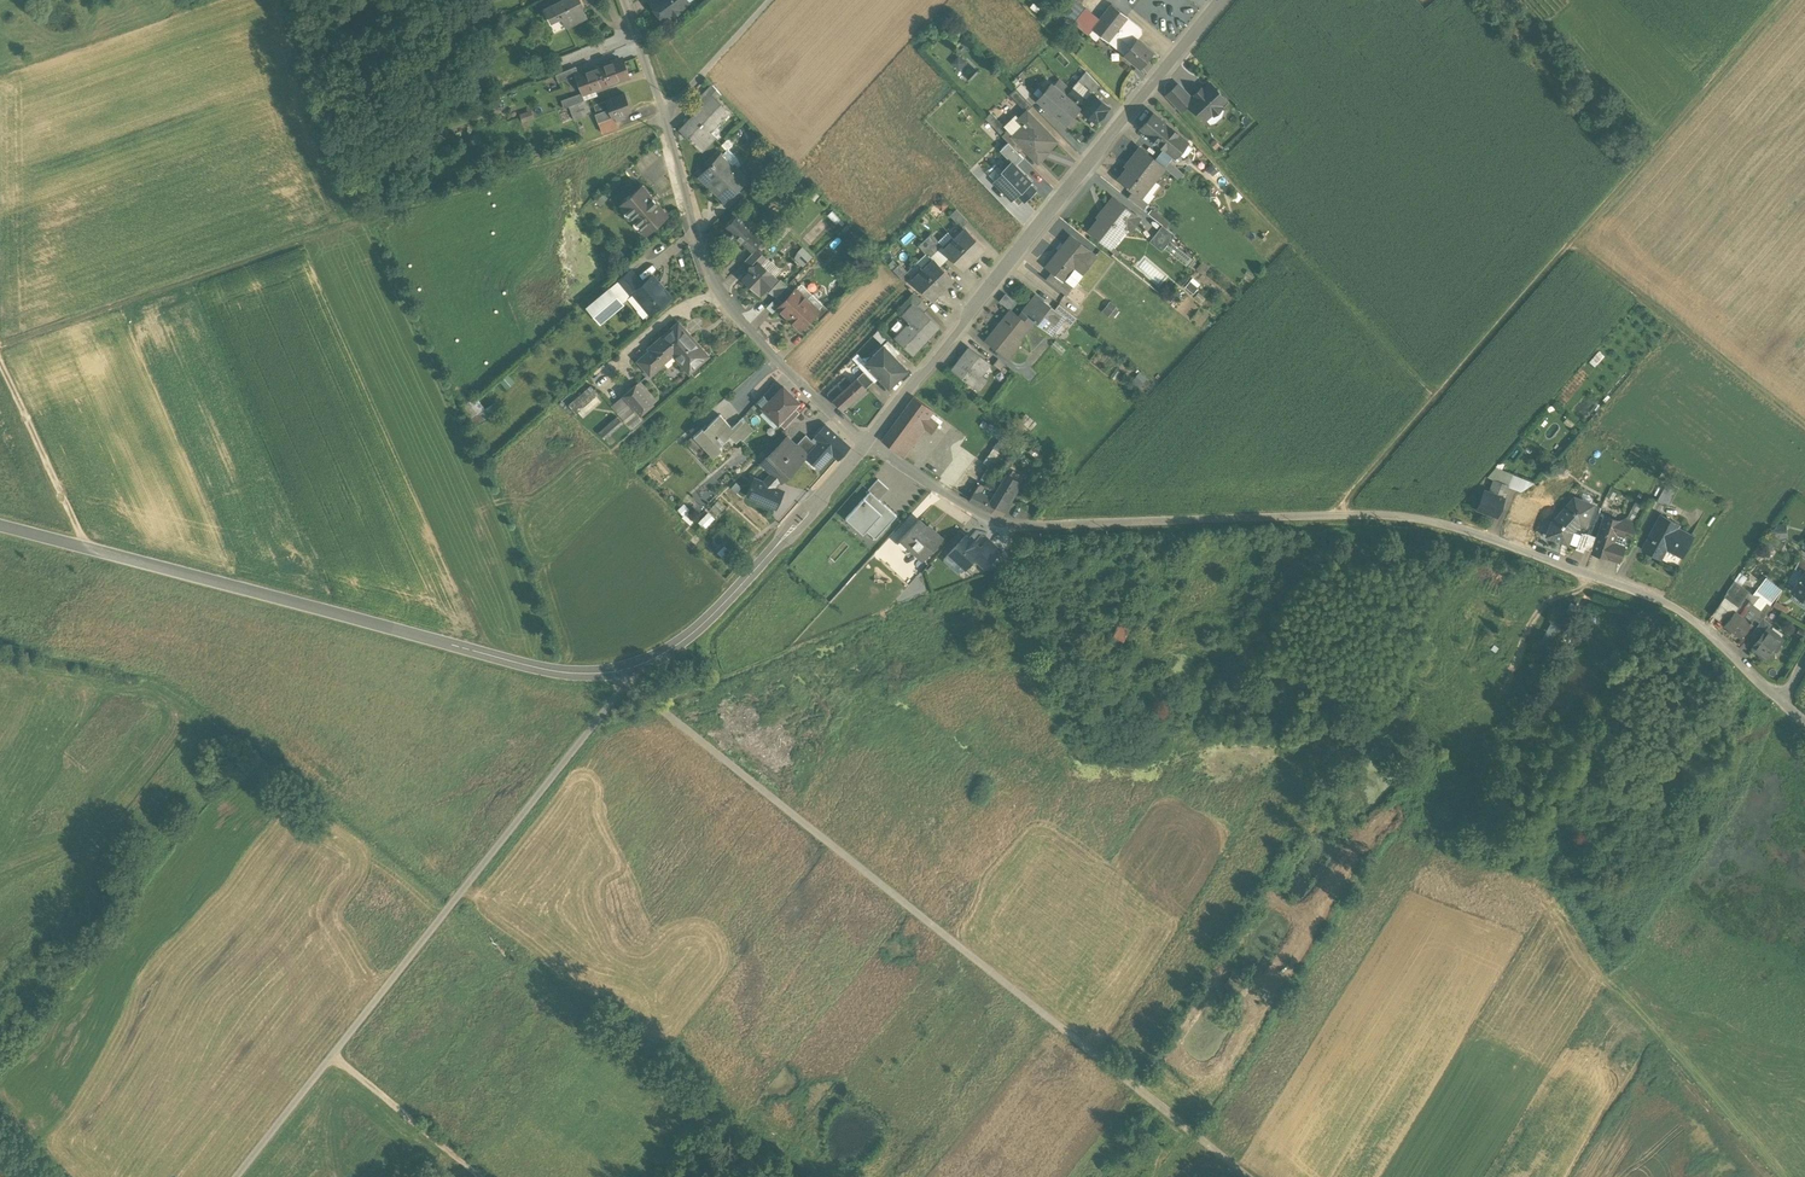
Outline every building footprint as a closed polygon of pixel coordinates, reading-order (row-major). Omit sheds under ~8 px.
[(547,8),(553,19),(560,16),(566,27),(586,17),(577,0),(562,0),(555,3),(547,8)] [(650,2),(663,21),(686,4),(683,0),(653,0),(650,2)] [(1127,16),(1112,4),(1100,19),(1092,29),(1093,29),(1100,35),(1107,41),(1108,41),(1126,17),(1127,16)] [(553,19),(547,8),(542,10),(554,33),(566,27),(560,16),(553,19)] [(1100,19),(1086,8),(1074,23),(1088,34),(1093,29),(1092,29),(1100,19)] [(1126,17),(1108,41),(1124,54),(1136,39),(1137,39),(1141,34),(1141,29),(1126,17)] [(1093,29),(1088,34),(1096,40),(1100,35),(1093,29)] [(1137,39),(1136,39),(1124,54),(1131,61),(1132,60),(1136,64),(1140,68),(1153,52),(1137,39)] [(958,55),(952,61),(959,68),(965,63),(958,55)] [(620,58),(599,66),(606,85),(627,77),(620,58)] [(576,66),(556,74),(558,82),(579,74),(578,73),(576,66)] [(599,66),(578,73),(579,74),(585,92),(606,85),(599,66)] [(1099,85),(1086,72),(1078,81),(1093,93),(1099,85)] [(1056,85),(1052,83),(1038,99),(1066,123),(1080,108),(1066,95),(1071,90),(1060,81),(1056,85)] [(1031,93),(1021,83),(1016,89),(1026,99),(1031,93)] [(1210,83),(1202,90),(1201,88),(1195,94),(1196,96),(1192,99),(1189,103),(1204,120),(1205,119),(1212,112),(1214,114),(1221,107),(1220,105),(1226,100),(1210,83)] [(1192,99),(1178,84),(1166,95),(1181,111),(1189,103),(1192,99)] [(712,85),(699,97),(705,103),(711,96),(714,99),(720,93),(712,85)] [(1087,100),(1073,88),(1071,90),(1066,95),(1080,108),(1087,100)] [(1026,99),(1016,89),(1010,95),(1026,111),(1027,110),(1032,105),(1026,99)] [(581,93),(561,100),(564,108),(569,106),(584,100),(581,93)] [(625,93),(606,100),(609,108),(612,117),(614,116),(616,120),(625,117),(624,113),(631,110),(625,93)] [(1109,107),(1093,93),(1087,100),(1080,108),(1096,122),(1109,107)] [(714,99),(711,96),(705,103),(688,121),(690,122),(682,131),(690,138),(694,133),(706,145),(714,137),(709,132),(728,112),(714,99)] [(584,100),(569,106),(574,120),(591,114),(586,100),(584,100)] [(606,100),(595,105),(597,113),(609,108),(606,100)] [(1056,140),(1027,110),(1026,111),(1019,119),(1024,124),(1013,135),(1024,147),(1038,161),(1045,155),(1043,153),(1056,140)] [(1169,127),(1153,114),(1141,128),(1157,141),(1169,127)] [(612,117),(598,122),(602,133),(619,127),(616,120),(614,116),(612,117)] [(537,120),(528,124),(530,130),(539,127),(537,120)] [(1183,139),(1169,127),(1157,141),(1157,142),(1158,141),(1172,153),(1183,139)] [(1013,135),(1008,129),(1002,135),(1008,142),(1018,152),(1024,147),(1013,135)] [(1018,152),(1008,142),(1000,149),(1011,160),(1015,165),(1023,157),(1018,152)] [(1155,159),(1140,147),(1126,164),(1128,166),(1118,179),(1133,190),(1137,194),(1138,193),(1150,178),(1153,181),(1164,167),(1155,159)] [(1169,161),(1160,154),(1155,159),(1164,167),(1178,179),(1184,174),(1169,161)] [(745,178),(721,155),(714,163),(713,162),(711,164),(712,165),(701,176),(725,199),(723,201),(729,206),(741,194),(735,189),(745,178)] [(1030,182),(1011,163),(1003,171),(1004,173),(995,182),(1012,199),(1017,193),(1030,182)] [(1003,171),(998,166),(989,175),(995,182),(1004,173),(1003,171)] [(1034,190),(1028,184),(1018,193),(1025,200),(1034,190)] [(663,209),(646,190),(644,191),(640,187),(621,204),(646,233),(666,216),(662,211),(663,209)] [(1137,194),(1133,190),(1127,197),(1143,209),(1149,202),(1138,193),(1137,194)] [(1232,190),(1225,196),(1231,203),(1238,196),(1232,190)] [(1139,219),(1113,197),(1097,216),(1100,218),(1089,230),(1113,250),(1139,219)] [(615,208),(609,202),(602,209),(607,215),(615,208)] [(968,221),(956,208),(949,215),(961,227),(968,221)] [(757,226),(741,211),(722,230),(738,245),(742,242),(753,230),(757,226)] [(1174,235),(1162,225),(1149,241),(1161,251),(1174,235)] [(984,248),(965,228),(944,248),(963,268),(984,248)] [(753,230),(742,242),(752,252),(756,249),(764,240),(753,230)] [(857,240),(850,233),(845,239),(852,245),(857,240)] [(943,245),(931,233),(918,246),(930,258),(943,245)] [(1095,256),(1070,235),(1046,266),(1052,271),(1064,280),(1064,279),(1074,268),(1081,273),(1095,256)] [(1169,242),(1164,248),(1186,265),(1191,258),(1169,242)] [(752,252),(744,261),(749,266),(754,266),(759,261),(761,264),(766,258),(756,249),(752,252)] [(814,259),(806,249),(796,258),(805,267),(814,259)] [(933,259),(912,279),(931,299),(952,279),(933,259)] [(759,261),(754,266),(749,266),(749,271),(742,278),(755,291),(760,286),(765,291),(777,279),(761,264),(759,261)] [(911,276),(899,263),(893,270),(905,282),(911,276)] [(1271,278),(1262,270),(1252,281),(1261,289),(1271,278)] [(632,271),(619,281),(632,295),(635,292),(635,291),(643,284),(632,271)] [(1064,279),(1064,280),(1052,271),(1047,278),(1065,293),(1071,285),(1064,279)] [(643,284),(635,291),(635,292),(652,312),(670,296),(653,276),(643,284)] [(812,294),(801,284),(796,289),(807,299),(812,294)] [(787,285),(776,296),(782,302),(793,291),(787,285)] [(782,302),(778,308),(789,318),(807,299),(796,289),(796,288),(793,291),(782,302)] [(610,289),(588,307),(600,322),(623,304),(610,289)] [(927,306),(914,292),(907,299),(913,305),(913,304),(922,312),(922,311),(927,306)] [(823,304),(812,294),(807,299),(818,309),(823,304)] [(1055,309),(1036,294),(1023,311),(1024,311),(1019,317),(1030,326),(1034,320),(1047,330),(1054,321),(1056,323),(1057,322),(1062,316),(1063,315),(1055,309)] [(807,299),(789,318),(800,329),(813,316),(819,310),(818,309),(807,299)] [(1077,317),(1059,303),(1055,309),(1063,315),(1062,316),(1072,323),(1077,317)] [(818,309),(819,310),(813,316),(819,322),(830,310),(823,304),(818,309)] [(927,316),(922,311),(922,312),(913,304),(913,305),(904,314),(911,320),(895,337),(913,354),(928,339),(927,338),(937,326),(927,316)] [(1019,317),(1010,310),(986,340),(1008,358),(1021,341),(1019,339),(1030,326),(1019,317)] [(1123,316),(1117,312),(1111,320),(1117,324),(1123,316)] [(1054,321),(1047,330),(1052,334),(1053,333),(1052,333),(1060,324),(1057,322),(1056,323),(1054,321)] [(707,356),(678,323),(649,348),(651,350),(662,362),(663,362),(661,360),(671,351),(685,368),(690,363),(694,368),(707,356)] [(899,351),(889,341),(884,346),(894,356),(899,351)] [(884,345),(873,356),(876,359),(869,365),(866,362),(865,363),(878,377),(889,387),(907,370),(894,356),(884,346),(884,345)] [(990,363),(969,347),(952,370),(972,385),(990,363)] [(651,350),(638,361),(649,373),(662,362),(651,350)] [(1009,368),(998,359),(994,364),(1005,373),(1009,368)] [(878,377),(865,363),(866,362),(864,360),(858,366),(863,372),(873,382),(878,377)] [(873,382),(863,372),(857,378),(867,388),(873,382)] [(845,378),(827,395),(833,401),(851,384),(845,378)] [(851,384),(833,401),(843,410),(867,388),(857,378),(851,384)] [(652,404),(635,384),(623,395),(640,414),(652,404)] [(764,395),(770,401),(781,390),(774,384),(764,395)] [(799,402),(784,387),(781,390),(770,401),(764,408),(779,423),(799,402)] [(764,408),(770,401),(764,395),(757,402),(764,408)] [(597,396),(577,411),(584,420),(587,418),(591,424),(609,411),(597,396)] [(933,411),(914,396),(882,440),(905,456),(925,429),(932,433),(938,424),(929,417),(933,411)] [(473,414),(484,407),(478,397),(467,404),(473,414)] [(641,424),(626,408),(619,414),(634,431),(641,424)] [(799,414),(793,408),(779,423),(785,429),(799,414)] [(731,428),(719,415),(703,430),(702,428),(693,436),(712,458),(721,449),(716,444),(720,440),(721,442),(722,440),(721,439),(731,430),(730,428),(731,428)] [(731,428),(730,428),(731,430),(741,441),(753,430),(741,418),(731,428)] [(630,432),(624,426),(607,441),(613,447),(630,432)] [(849,447),(825,426),(811,441),(816,445),(807,455),(819,466),(831,453),(838,459),(849,447)] [(795,445),(792,448),(803,458),(807,455),(816,445),(811,441),(805,435),(795,445)] [(773,473),(782,481),(803,458),(792,448),(795,445),(787,437),(765,460),(776,470),(773,473)] [(764,483),(774,488),(782,481),(773,473),(764,483)] [(997,475),(993,473),(985,483),(997,491),(1004,480),(997,475)] [(997,491),(993,499),(997,502),(996,505),(1004,510),(1020,483),(1007,475),(1004,480),(997,491)] [(774,488),(764,483),(755,479),(748,495),(776,508),(783,491),(774,488)] [(868,489),(870,491),(879,499),(888,489),(878,479),(868,489)] [(1508,485),(1494,479),(1490,489),(1494,490),(1493,493),(1504,497),(1508,485)] [(1678,487),(1667,481),(1664,487),(1675,493),(1678,487)] [(983,485),(979,483),(975,490),(979,492),(983,485)] [(1675,493),(1664,487),(1657,500),(1668,506),(1675,493)] [(979,492),(975,490),(968,501),(992,512),(992,511),(996,505),(997,502),(993,499),(979,492)] [(1493,493),(1484,490),(1477,508),(1497,515),(1504,497),(1493,493)] [(865,517),(872,523),(866,530),(866,531),(875,539),(897,516),(879,499),(870,491),(846,518),(855,527),(865,517)] [(1592,505),(1574,498),(1552,522),(1547,535),(1563,542),(1568,530),(1578,518),(1586,521),(1592,505)] [(692,521),(697,513),(682,504),(678,512),(692,521)] [(715,519),(707,513),(697,524),(705,531),(715,519)] [(1679,524),(1661,514),(1642,548),(1658,557),(1665,545),(1672,548),(1671,550),(1682,557),(1694,536),(1677,527),(1679,524)] [(1635,525),(1603,515),(1599,530),(1614,535),(1615,533),(1626,536),(1630,538),(1631,538),(1635,525)] [(865,517),(855,527),(863,534),(866,531),(866,530),(872,523),(865,517)] [(932,532),(919,519),(903,536),(913,546),(911,548),(911,549),(923,560),(943,538),(934,531),(932,532)] [(1773,531),(1780,537),(1788,536),(1787,522),(1779,523),(1773,531)] [(1614,535),(1599,530),(1592,552),(1607,557),(1607,556),(1612,542),(1614,535)] [(1584,532),(1583,535),(1581,534),(1575,549),(1583,552),(1590,534),(1584,532)] [(971,535),(969,538),(966,535),(950,552),(965,566),(973,557),(981,549),(980,548),(974,543),(977,540),(971,535)] [(913,546),(903,536),(897,542),(908,553),(911,549),(911,548),(913,546)] [(987,540),(980,548),(981,549),(973,557),(984,567),(999,551),(987,540)] [(1623,546),(1612,542),(1607,556),(1619,560),(1622,549),(1623,546)] [(965,566),(950,552),(944,559),(959,573),(965,566)] [(1802,555),(1795,568),(1803,574),(1804,571),(1804,557),(1802,555)] [(1792,590),(1804,600),(1804,571),(1803,574),(1792,590)] [(1749,591),(1735,580),(1724,597),(1737,607),(1749,591)] [(1758,598),(1749,591),(1737,607),(1724,624),(1740,637),(1751,623),(1752,623),(1753,622),(1752,621),(1754,618),(1762,609),(1755,603),(1758,598)] [(1773,606),(1759,596),(1758,598),(1755,603),(1762,609),(1754,618),(1760,623),(1764,618),(1773,606)] [(1789,609),(1776,601),(1773,605),(1787,613),(1789,609)] [(1760,623),(1750,635),(1758,641),(1768,628),(1769,629),(1772,624),(1764,618),(1760,623)] [(1128,628),(1117,623),(1108,641),(1119,646),(1128,628)] [(1769,629),(1768,628),(1758,641),(1753,647),(1768,659),(1773,654),(1774,654),(1778,654),(1780,652),(1779,648),(1778,647),(1781,643),(1775,638),(1777,635),(1769,629)]
